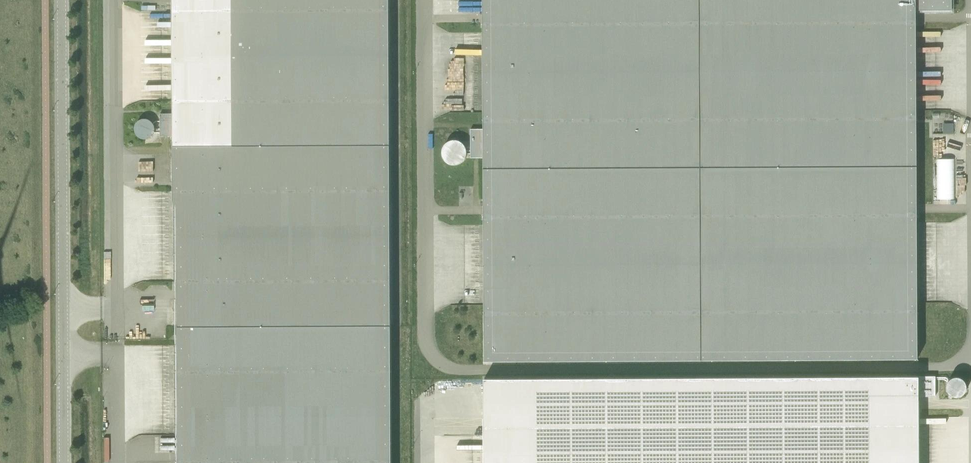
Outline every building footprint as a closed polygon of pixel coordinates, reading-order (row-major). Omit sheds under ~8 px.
[(160,137),(174,137),(174,147),(175,328),(391,327),(390,146),(389,0),(173,0),(173,114),(160,114),(160,137)] [(484,129),(484,158),(484,169),(700,168),(699,0),(483,0),(484,129)] [(917,167),(916,11),(952,11),(952,0),(699,0),(700,168),(917,167)] [(140,117),(134,134),(152,140),(158,124),(140,117)] [(484,129),(471,129),(471,158),(484,158),(484,129)] [(446,142),(447,161),(466,160),(465,141),(446,142)] [(944,158),(935,158),(935,199),(955,199),(954,146),(944,146),(944,158)] [(700,168),(701,360),(918,359),(917,167),(700,168)] [(700,168),(484,169),(485,362),(701,360),(700,168)] [(175,462),(392,462),(391,327),(175,328),(175,462)] [(485,410),(485,462),(918,462),(918,397),(918,377),(485,379),(485,410)] [(936,377),(918,377),(919,397),(936,397),(936,377)] [(970,394),(970,379),(953,379),(953,395),(970,396),(970,394)]
